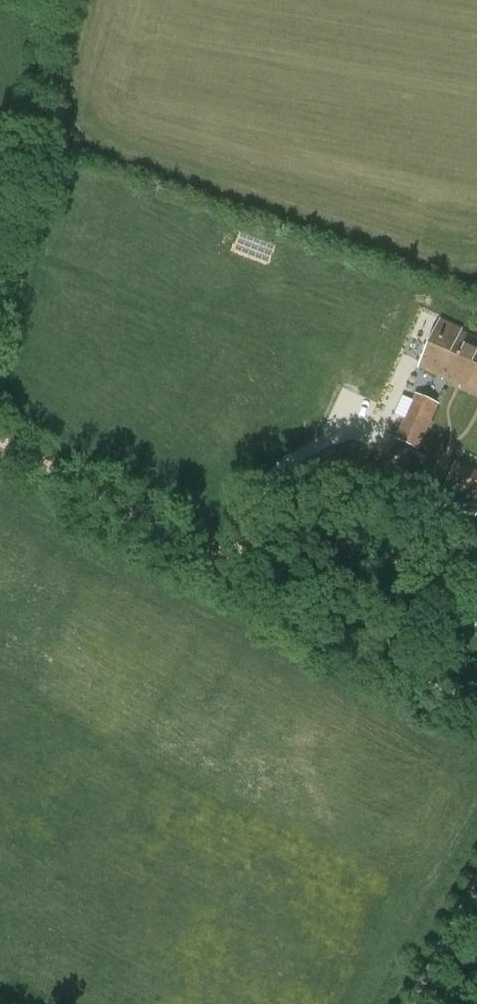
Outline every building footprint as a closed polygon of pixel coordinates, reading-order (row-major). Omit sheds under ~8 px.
[(421,368),(445,379),(465,336),(460,333),(461,330),(442,321),(421,368)] [(465,336),(445,379),(476,393),(476,341),(465,336)] [(416,393),(395,438),(419,449),(440,404),(416,393)] [(476,505),(476,473),(454,462),(441,488),(476,506),(476,505)]
